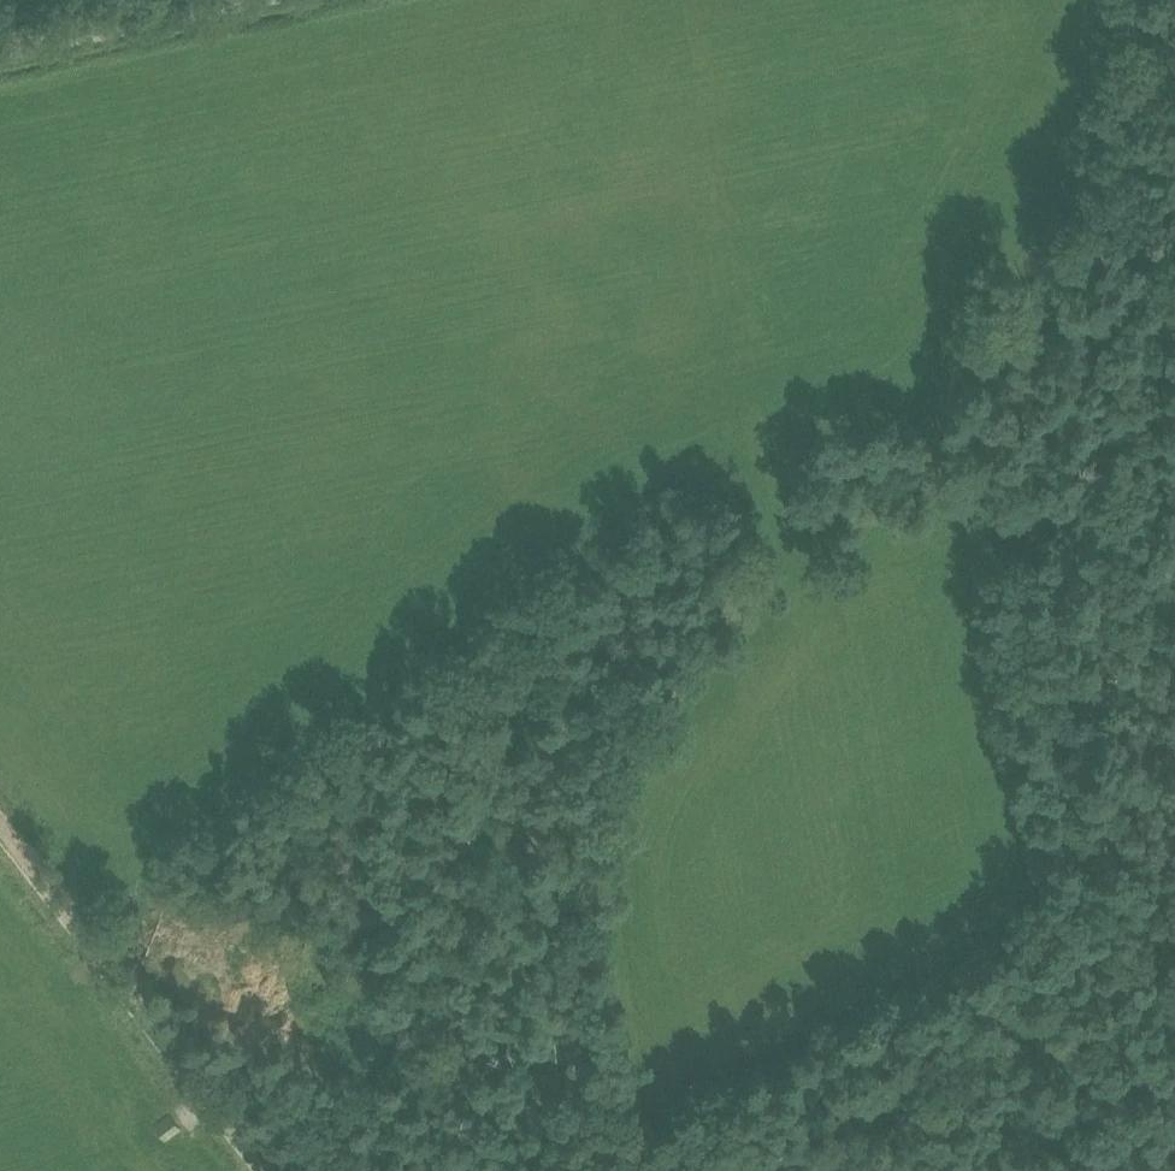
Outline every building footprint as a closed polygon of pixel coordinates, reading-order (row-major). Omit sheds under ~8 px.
[(168,1114),(152,1126),(165,1142),(180,1130),(168,1114)]
